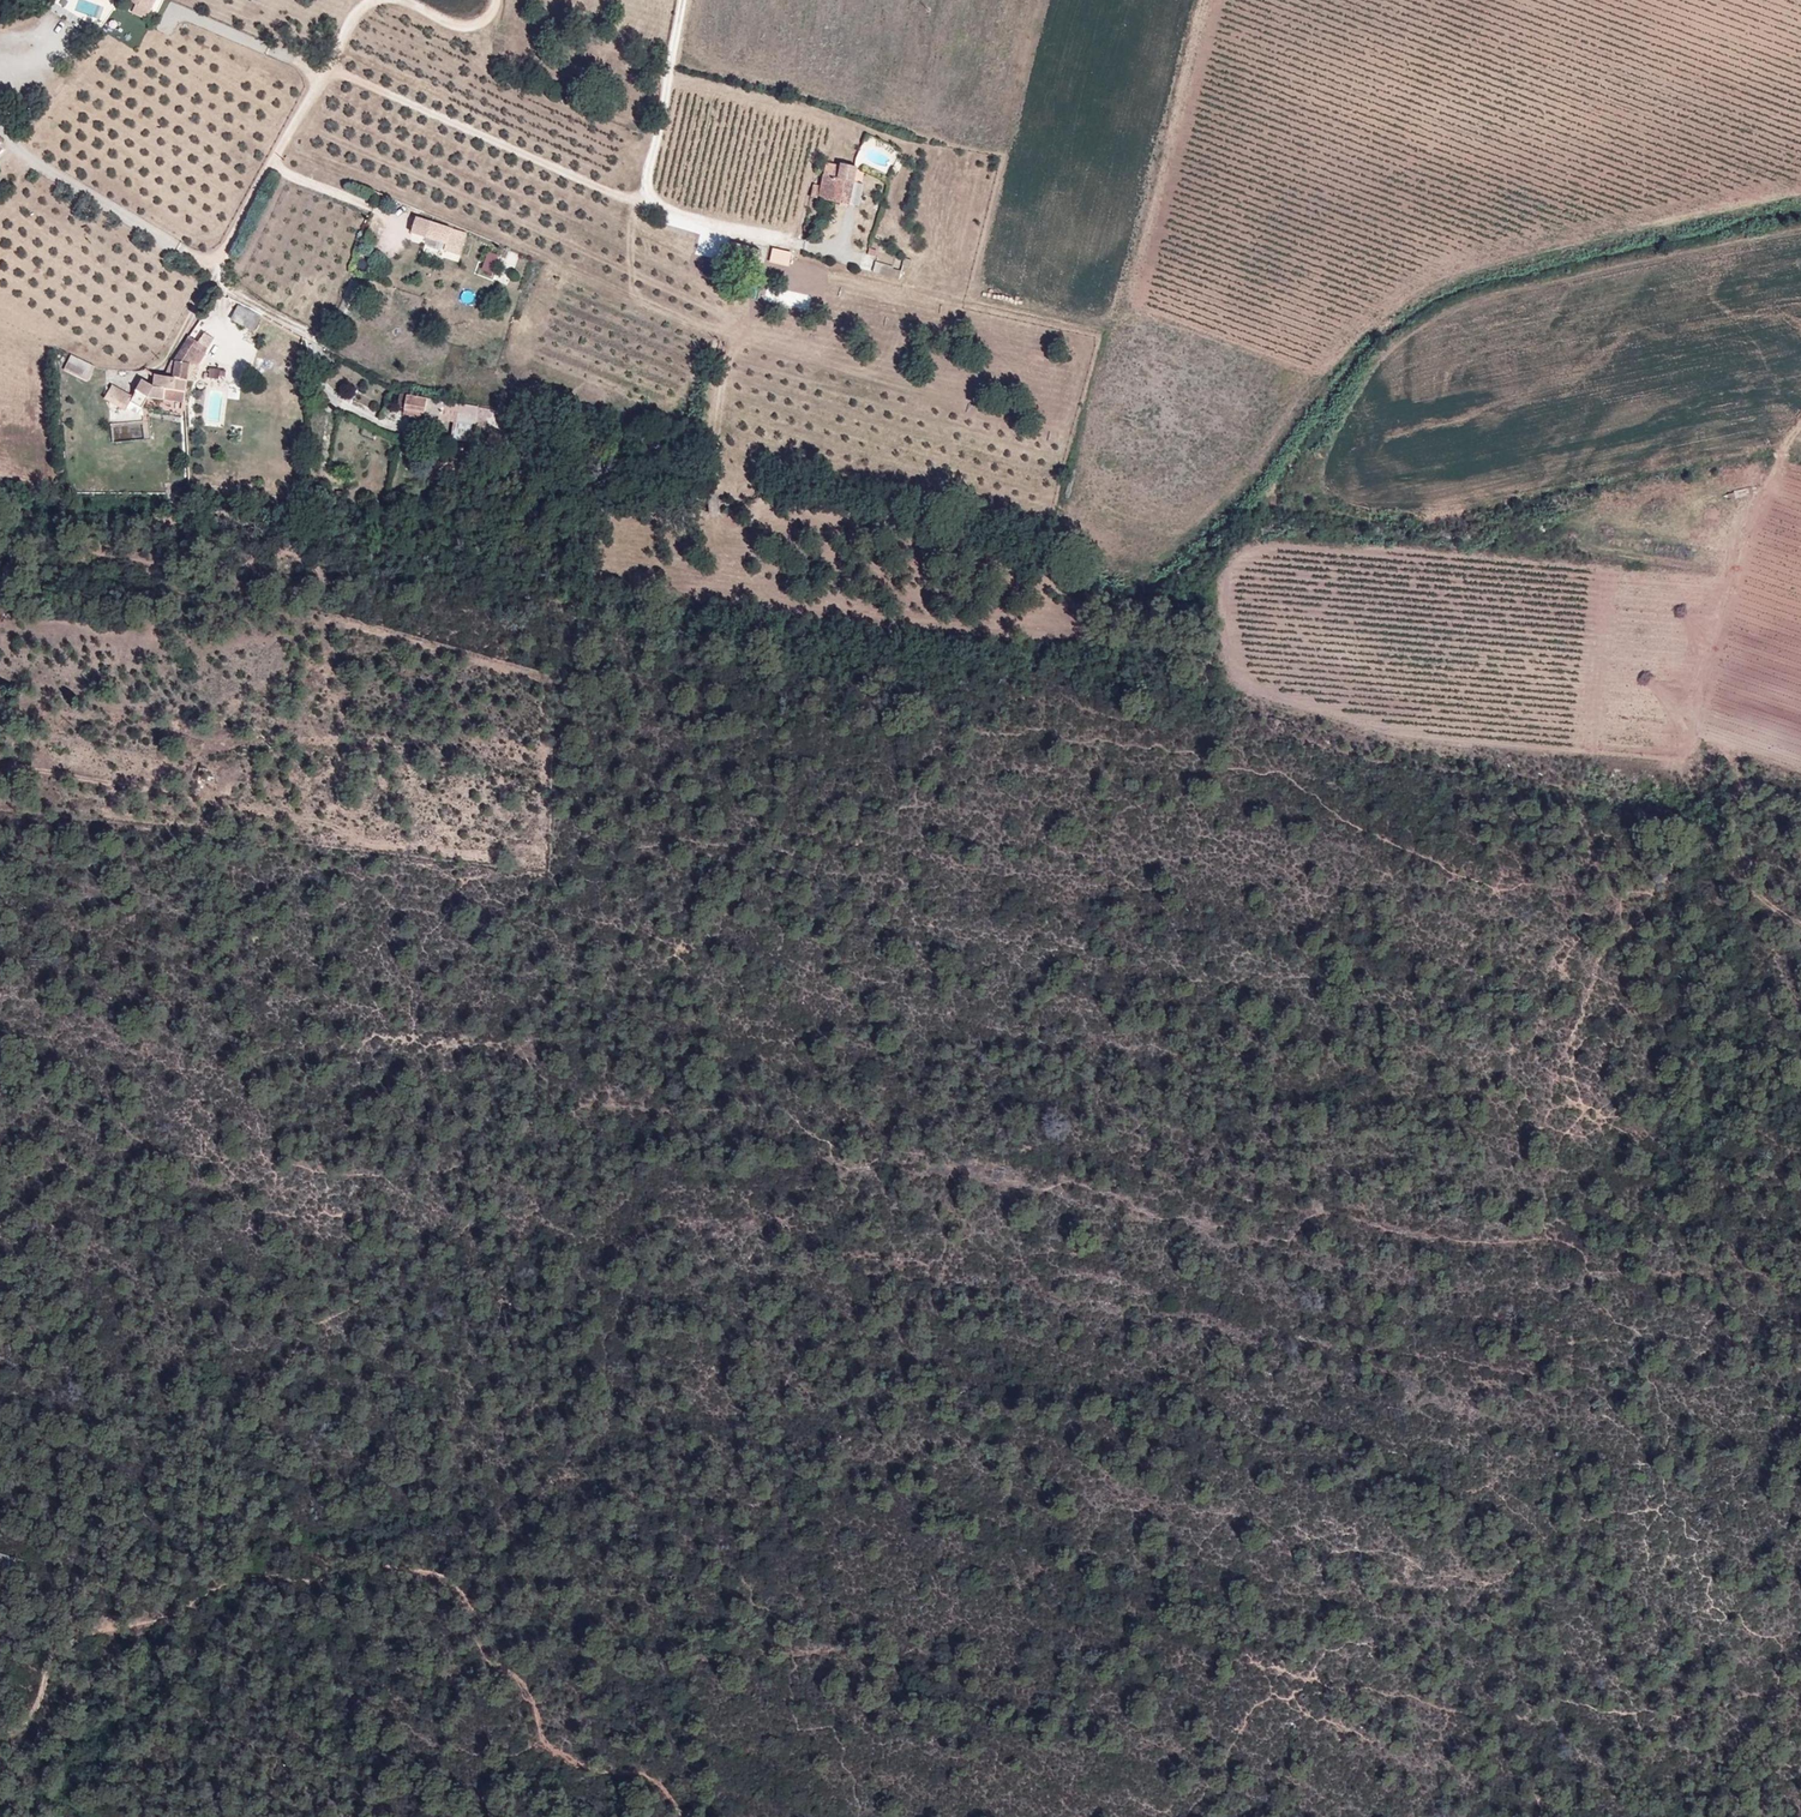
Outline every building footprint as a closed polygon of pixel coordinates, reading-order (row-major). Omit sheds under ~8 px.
[(144,24),(149,12),(129,3),(123,15),(144,24)] [(838,164),(824,161),(822,173),(821,173),(818,184),(811,183),(809,196),(848,203),(856,165),(838,162),(838,164)] [(422,246),(427,231),(421,229),(415,243),(422,246)] [(427,249),(447,257),(453,241),(427,231),(422,246),(427,248),(427,249)] [(453,241),(447,257),(444,264),(459,270),(468,247),(453,241)] [(496,268),(497,250),(487,249),(486,267),(496,268)] [(875,256),(872,267),(899,274),(901,265),(892,263),(893,261),(875,256)] [(249,339),(258,324),(235,311),(226,326),(249,339)] [(195,352),(180,345),(177,351),(179,352),(189,359),(193,359),(195,352)] [(193,359),(189,359),(179,352),(176,357),(167,373),(167,385),(188,387),(189,371),(193,359)] [(91,374),(71,362),(63,375),(83,387),(91,374)] [(211,375),(211,381),(224,382),(225,369),(214,369),(214,375),(211,375)] [(162,385),(157,384),(156,397),(145,391),(142,411),(149,411),(158,412),(162,398),(162,385)] [(162,385),(162,398),(187,400),(188,387),(167,385),(162,385)] [(106,409),(129,421),(133,414),(146,419),(149,411),(142,411),(145,391),(135,409),(113,397),(106,409)] [(162,398),(158,412),(187,416),(187,400),(162,398)] [(399,418),(437,422),(438,410),(413,408),(400,400),(399,418)] [(438,410),(437,422),(437,431),(470,434),(472,414),(438,410)] [(494,425),(495,416),(472,414),(470,434),(480,435),(480,424),(494,425)] [(16,1554),(0,1547),(0,1566),(9,1570),(16,1554)]
